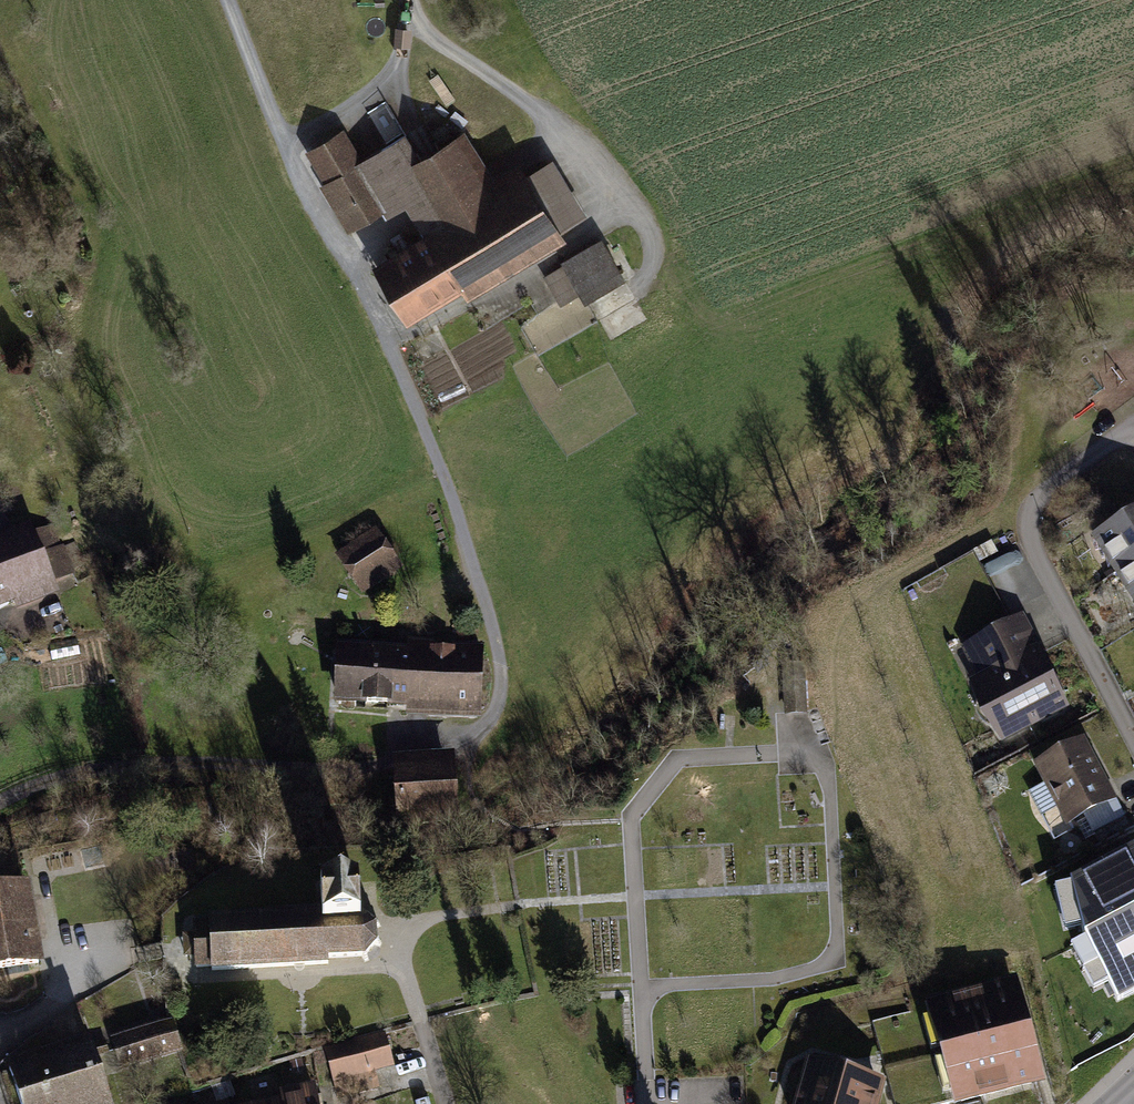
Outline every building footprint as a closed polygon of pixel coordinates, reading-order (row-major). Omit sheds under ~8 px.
[(386,143),(402,136),(389,106),(373,113),(386,143)] [(542,246),(554,239),(551,233),(520,182),(499,194),(464,135),(420,161),(405,136),(357,165),(339,136),(311,153),(354,225),(382,208),(386,214),(409,200),(430,235),(378,266),(407,315),(537,238),(542,246)] [(549,165),(520,182),(551,233),(579,215),(549,165)] [(602,243),(546,277),(560,299),(578,288),(583,296),(620,274),(602,243)] [(1117,572),(1133,561),(1133,516),(1096,540),(1117,572)] [(0,544),(0,603),(13,598),(2,573),(42,557),(31,531),(0,544)] [(377,542),(350,560),(364,581),(391,564),(377,542)] [(2,573),(13,598),(53,582),(42,557),(2,573)] [(1133,600),(1133,561),(1117,572),(1133,600)] [(1004,738),(1063,707),(1017,622),(978,642),(995,674),(975,685),(1004,738)] [(49,644),(52,661),(80,656),(77,639),(49,644)] [(339,700),(479,706),(481,657),(479,657),(479,645),(453,644),(452,657),(433,656),(433,642),(409,641),(408,654),(341,652),(339,700)] [(1039,764),(1069,820),(1110,798),(1080,742),(1039,764)] [(429,768),(394,771),(397,815),(452,810),(449,768),(429,769),(429,768)] [(1117,1000),(1133,992),(1133,847),(1070,880),(1083,935),(1117,1000)] [(327,957),(361,956),(365,962),(369,960),(366,954),(374,945),(380,947),(381,942),(375,940),(375,929),(381,926),(378,921),(372,924),(360,914),(359,882),(320,884),(321,912),(209,918),(209,922),(194,923),(196,967),(211,966),(211,970),(327,963),(327,957)] [(0,890),(0,968),(38,962),(25,886),(0,890)] [(935,1005),(961,1101),(1039,1080),(1012,984),(935,1005)] [(111,1039),(120,1068),(181,1049),(172,1020),(168,1021),(166,1013),(151,1018),(154,1026),(111,1039)] [(384,1035),(327,1049),(339,1096),(376,1086),(372,1069),(391,1064),(384,1035)] [(9,1069),(21,1103),(109,1103),(90,1043),(9,1069)] [(800,1103),(873,1103),(878,1085),(811,1067),(800,1103)] [(202,1103),(210,1103),(233,1098),(230,1082),(199,1091),(202,1103)] [(283,1101),(286,1100),(287,1103),(303,1103),(302,1097),(305,1097),(305,1090),(282,1094),(283,1101)] [(316,1094),(305,1097),(302,1097),(303,1103),(318,1103),(316,1094)]
